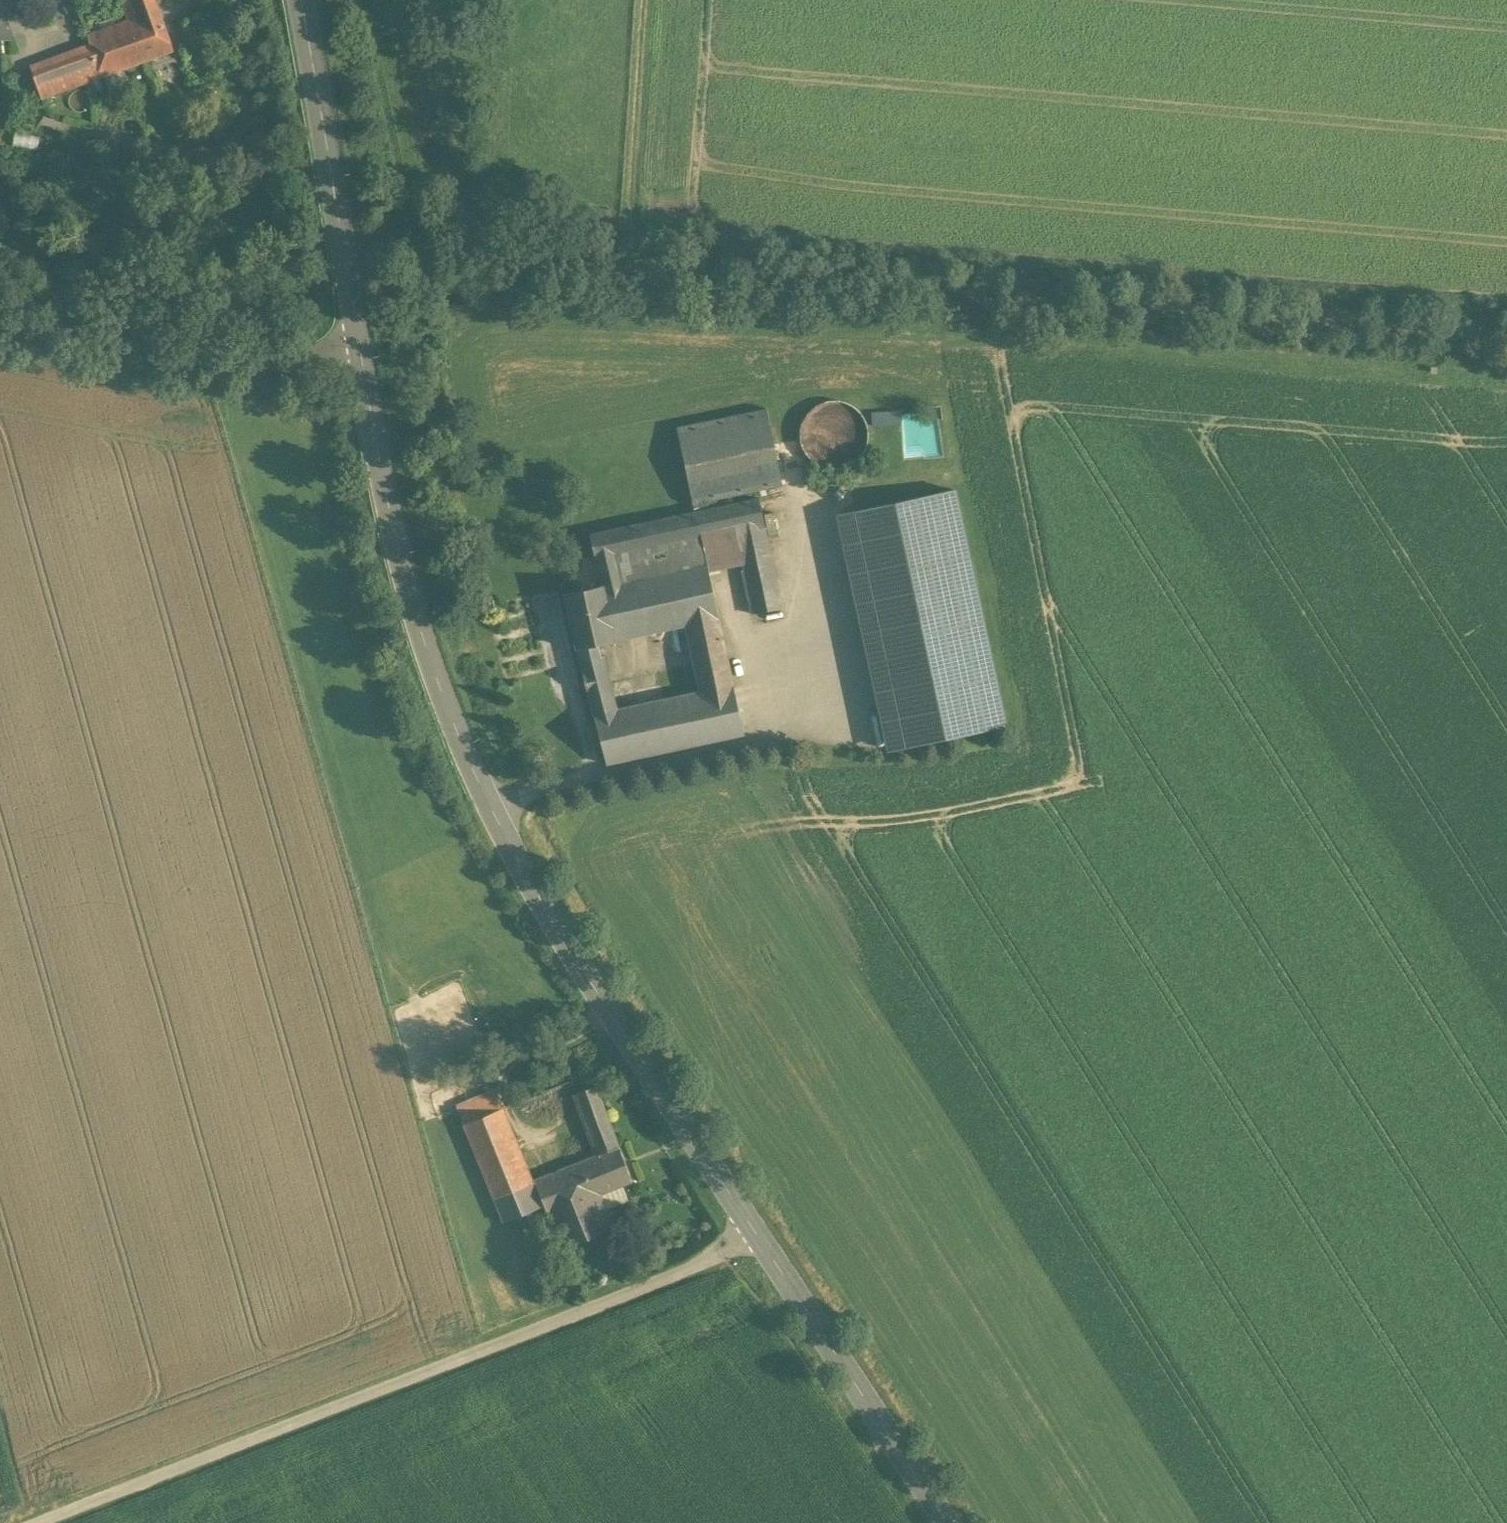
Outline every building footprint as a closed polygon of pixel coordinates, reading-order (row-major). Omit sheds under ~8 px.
[(129,20),(158,10),(155,0),(122,0),(129,20)] [(102,30),(87,35),(93,51),(103,77),(173,51),(158,10),(129,20),(116,25),(102,30)] [(13,39),(4,13),(0,14),(0,39),(13,39)] [(113,18),(100,23),(102,30),(116,25),(113,18)] [(93,51),(74,58),(73,57),(32,72),(42,99),(103,77),(93,51)] [(809,457),(818,464),(829,468),(840,469),(851,465),(860,458),(866,448),(869,437),(868,426),(863,415),(855,407),(845,402),(834,401),(823,403),(814,408),(806,416),(802,426),(801,437),(803,448),(809,457)] [(768,408),(677,427),(693,505),(784,486),(768,408)] [(874,413),(874,421),(901,421),(901,413),(874,413)] [(957,490),(836,516),(887,751),(1008,725),(957,490)] [(565,593),(609,769),(753,742),(721,577),(749,573),(759,616),(793,611),(772,507),(603,534),(614,580),(565,593)] [(509,1087),(461,1108),(514,1234),(555,1216),(575,1256),(623,1228),(609,1199),(649,1179),(606,1085),(578,1097),(603,1154),(547,1178),(509,1087)]
